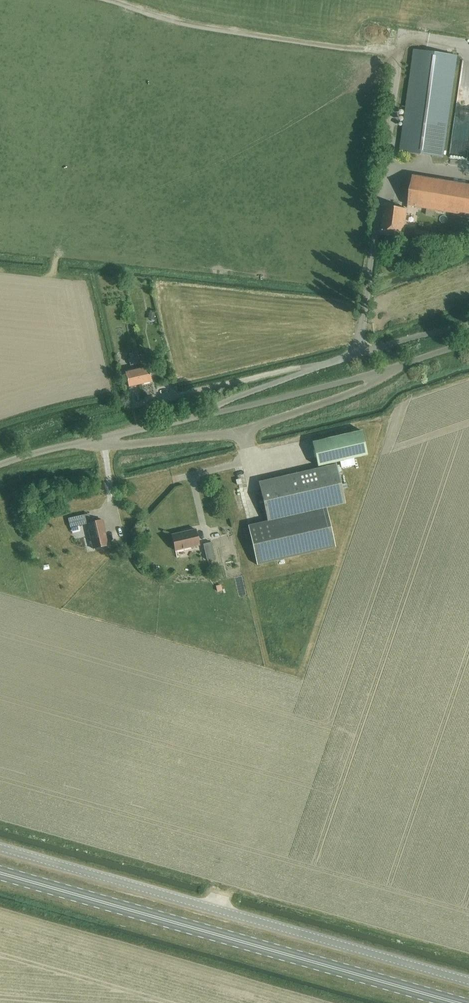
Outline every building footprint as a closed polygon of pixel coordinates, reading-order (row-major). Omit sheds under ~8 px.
[(401,151),(444,157),(455,79),(458,55),(414,49),(412,73),(401,151)] [(461,87),(459,103),(458,103),(453,156),(466,157),(467,150),(468,151),(468,144),(466,143),(466,136),(468,137),(468,88),(461,87)] [(468,215),(468,185),(413,176),(408,205),(468,215)] [(381,230),(404,233),(407,209),(384,206),(381,230)] [(415,238),(428,239),(429,232),(416,230),(415,238)] [(148,367),(137,370),(140,383),(151,381),(148,367)] [(140,383),(137,370),(125,372),(129,386),(140,383)] [(362,431),(312,442),(317,466),(340,461),(341,468),(355,465),(353,458),(357,457),(367,455),(362,431)] [(342,488),(347,487),(346,482),(341,484),(336,464),(258,482),(267,521),(248,525),(257,565),(335,547),(326,507),(345,502),(342,488)] [(68,519),(70,527),(84,524),(82,515),(68,519)] [(87,523),(93,549),(108,545),(102,520),(87,523)] [(171,534),(175,551),(190,547),(199,545),(195,529),(182,532),(171,534)] [(204,549),(206,560),(215,558),(211,542),(203,544),(204,549)]
